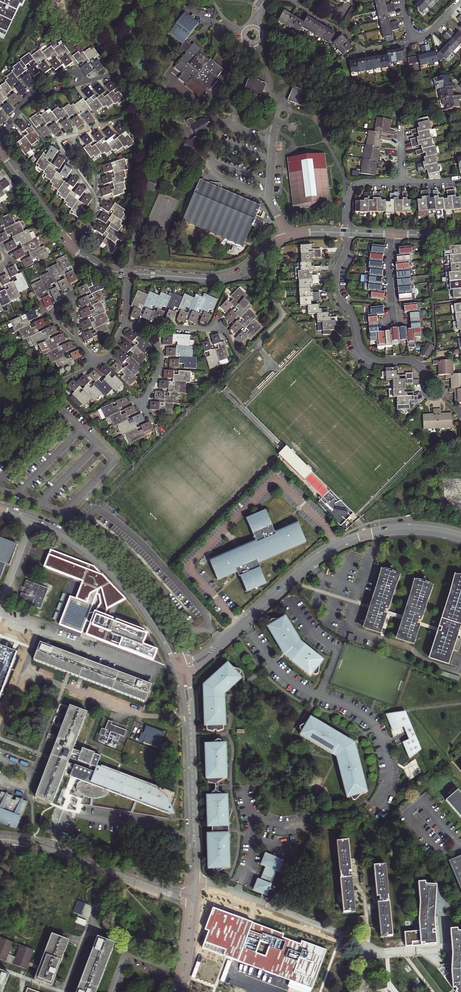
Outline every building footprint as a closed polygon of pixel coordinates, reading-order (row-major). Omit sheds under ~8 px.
[(3,39),(20,6),(22,7),(25,0),(0,0),(0,38),(3,39)] [(421,13),(428,6),(421,0),(415,0),(418,3),(414,6),(421,13)] [(385,1),(375,3),(377,12),(394,8),(393,4),(386,6),(385,1)] [(394,8),(377,12),(379,21),(389,18),(388,14),(395,12),(394,8)] [(278,22),(285,26),(291,16),(284,12),(278,22)] [(169,34),(183,45),(185,41),(199,24),(185,13),(169,34)] [(285,26),(292,30),(298,20),(291,16),(285,26)] [(302,28),(309,32),(314,22),(308,18),(304,24),(302,28)] [(389,18),(379,21),(381,30),(398,26),(397,22),(390,24),(389,18)] [(298,34),(302,28),(304,24),(298,20),(292,30),(298,34)] [(309,32),(315,36),(321,26),(314,22),(309,32)] [(315,36),(322,40),(328,30),(321,26),(315,36)] [(398,26),(381,30),(383,38),(385,38),(385,42),(390,41),(393,40),(392,31),(399,30),(398,26)] [(322,40),(329,44),(330,42),(334,35),(335,34),(328,30),(322,40)] [(459,33),(455,36),(450,31),(447,34),(460,46),(460,44),(460,35),(459,33)] [(447,34),(444,37),(449,42),(446,46),(453,53),(455,55),(460,49),(460,47),(460,46),(447,34)] [(338,50),(347,43),(342,36),(339,39),(334,35),(330,42),(333,43),(338,50)] [(185,41),(183,45),(180,48),(186,53),(191,46),(185,41)] [(70,52),(63,43),(54,50),(59,56),(67,67),(73,63),(67,55),(70,52)] [(192,77),(207,89),(210,91),(219,79),(217,77),(223,69),(210,59),(210,60),(200,53),(202,50),(194,43),(191,46),(186,53),(174,68),(182,74),(178,79),(186,85),(192,77)] [(335,52),(340,58),(352,48),(347,43),(338,50),(335,52)] [(436,52),(431,53),(429,46),(425,47),(429,64),(438,62),(437,55),(436,52)] [(453,53),(446,46),(440,53),(437,55),(438,62),(447,59),(453,53)] [(59,56),(54,50),(51,47),(43,53),(48,59),(56,71),(62,66),(56,58),(59,56)] [(430,67),(429,64),(425,47),(421,48),(423,56),(418,57),(420,63),(420,66),(423,65),(424,68),(430,67)] [(101,58),(94,48),(91,50),(90,48),(84,53),(90,62),(98,72),(104,67),(99,60),(101,58)] [(48,59),(43,53),(41,50),(32,57),(36,63),(45,74),(51,70),(45,61),(48,59)] [(396,63),(404,62),(402,50),(394,51),(396,63)] [(388,64),(396,63),(394,51),(386,53),(387,56),(388,64)] [(90,62),(84,53),(83,52),(80,53),(79,52),(73,56),(87,75),(93,71),(88,64),(90,62)] [(36,63),(32,57),(29,53),(21,60),(34,77),(40,73),(34,65),(36,63)] [(389,68),(388,64),(387,56),(380,57),(381,69),(389,68)] [(374,70),(381,69),(380,57),(372,58),(374,70)] [(366,71),(374,70),(372,58),(364,60),(366,71)] [(358,72),(366,71),(364,60),(357,61),(358,72)] [(350,73),(358,72),(357,61),(349,62),(350,73)] [(12,71),(13,73),(19,81),(21,79),(27,87),(33,82),(19,63),(13,67),(14,69),(12,71)] [(5,81),(6,83),(12,91),(15,89),(21,96),(27,92),(19,81),(13,73),(7,77),(8,79),(5,81)] [(200,98),(207,89),(192,77),(186,85),(185,86),(200,98)] [(266,84),(250,77),(243,91),(260,98),(266,84)] [(447,83),(445,77),(435,78),(437,89),(440,89),(453,86),(453,82),(449,83),(447,83)] [(108,95),(114,104),(115,105),(117,103),(119,104),(125,100),(111,81),(105,86),(110,93),(108,95)] [(6,101),(9,99),(14,106),(20,102),(12,91),(6,83),(0,87),(1,88),(0,89),(0,93),(6,101)] [(97,99),(103,107),(104,108),(106,106),(108,108),(114,104),(108,95),(100,85),(94,89),(99,97),(97,99)] [(301,106),(308,92),(293,86),(287,101),(301,106)] [(445,98),(452,97),(450,91),(452,90),(456,90),(455,86),(453,86),(440,89),(442,99),(443,99),(445,98)] [(85,102),(92,111),(93,112),(95,110),(97,111),(103,107),(97,99),(89,88),(83,92),(88,100),(85,102)] [(2,108),(8,116),(14,111),(6,101),(0,93),(0,110),(2,108)] [(452,97),(445,98),(448,110),(458,108),(456,100),(458,100),(460,99),(460,96),(453,97),(452,97)] [(88,125),(95,121),(89,113),(92,111),(85,102),(84,101),(81,103),(80,102),(74,106),(81,114),(88,125)] [(78,117),(81,114),(74,106),(72,103),(63,109),(70,118),(77,128),(83,124),(78,117)] [(67,120),(70,118),(63,109),(62,108),(59,110),(58,108),(52,113),(59,121),(67,131),(72,127),(67,120)] [(55,123),(59,121),(52,113),(51,111),(48,114),(47,112),(41,116),(47,124),(55,135),(61,131),(55,123)] [(44,127),(47,124),(41,116),(40,115),(37,117),(36,115),(30,120),(44,138),(50,134),(44,127)] [(375,132),(392,135),(394,135),(395,132),(390,131),(392,120),(377,118),(375,132)] [(417,134),(431,130),(428,118),(417,120),(419,129),(411,131),(412,135),(417,134)] [(194,119),(189,119),(186,122),(190,127),(196,136),(192,139),(191,139),(190,141),(186,139),(182,150),(194,155),(198,144),(195,143),(196,141),(196,140),(197,139),(201,144),(204,142),(206,138),(204,135),(208,132),(211,125),(207,120),(200,120),(196,123),(194,119)] [(36,139),(39,137),(31,126),(28,128),(23,121),(17,125),(25,137),(32,145),(38,141),(36,139)] [(134,144),(120,125),(114,129),(119,136),(117,138),(123,147),(124,148),(127,146),(128,148),(134,144)] [(109,140),(106,142),(112,150),(113,152),(116,150),(117,151),(123,147),(117,138),(109,128),(104,132),(109,140)] [(431,130),(417,134),(419,138),(411,140),(412,144),(431,139),(437,137),(434,129),(431,130)] [(32,146),(32,145),(25,137),(23,139),(17,131),(11,136),(25,155),(31,150),(29,149),(32,146)] [(95,145),(101,154),(102,155),(105,153),(106,155),(112,150),(106,142),(98,131),(92,136),(98,143),(95,145)] [(368,131),(366,146),(381,148),(382,141),(395,143),(395,139),(392,139),(392,135),(375,132),(368,131)] [(87,135),(81,139),(87,146),(84,148),(91,158),(94,156),(95,158),(101,154),(95,145),(87,135)] [(421,146),(422,150),(433,148),(431,139),(412,144),(413,148),(421,146)] [(365,146),(363,160),(378,162),(380,151),(385,152),(385,149),(381,148),(366,146),(365,146)] [(426,158),(435,156),(437,155),(435,147),(433,148),(422,150),(416,152),(417,156),(425,154),(426,158)] [(58,152),(51,148),(46,156),(43,154),(36,164),(39,166),(38,168),(44,172),(50,164),(58,152)] [(296,155),(288,158),(289,169),(289,171),(292,194),(293,206),(303,207),(312,209),(329,201),(328,188),(325,167),(324,154),(305,151),(300,153),(296,155)] [(437,164),(435,156),(426,158),(424,159),(425,163),(417,165),(418,169),(437,164)] [(50,164),(44,172),(43,174),(46,176),(45,177),(51,181),(57,173),(65,161),(59,157),(53,165),(50,164)] [(114,174),(124,171),(126,170),(125,167),(127,166),(125,159),(102,166),(104,173),(113,171),(114,174)] [(363,160),(362,160),(360,173),(375,176),(377,165),(382,166),(382,163),(378,162),(363,160)] [(437,164),(418,169),(419,173),(427,171),(429,179),(440,178),(437,164)] [(60,175),(57,173),(51,181),(50,183),(53,185),(52,187),(58,191),(64,182),(72,171),(65,166),(60,175)] [(4,191),(12,185),(2,171),(0,172),(0,185),(4,191)] [(113,182),(114,185),(124,182),(125,182),(124,179),(127,178),(124,171),(114,174),(102,178),(104,185),(113,182)] [(160,178),(152,175),(149,183),(152,184),(157,186),(160,178)] [(64,182),(58,191),(57,192),(60,194),(59,196),(65,200),(71,192),(78,180),(72,176),(67,184),(64,182)] [(183,220),(243,246),(244,243),(252,226),(260,229),(264,222),(255,218),(260,207),(222,190),(222,188),(222,187),(220,184),(216,184),(207,182),(203,179),(200,180),(194,193),(195,193),(183,220)] [(125,194),(124,190),(126,190),(124,182),(114,185),(101,189),(103,197),(112,194),(113,197),(125,194)] [(0,203),(9,197),(4,191),(0,185),(0,203)] [(85,190),(79,186),(74,194),(71,192),(65,200),(64,201),(67,203),(66,205),(72,210),(78,201),(85,190)] [(417,201),(418,212),(418,216),(422,215),(422,216),(427,216),(427,214),(424,191),(421,192),(422,200),(417,201)] [(424,191),(427,214),(436,213),(434,199),(430,199),(429,191),(424,191)] [(437,191),(433,192),(434,199),(436,213),(436,216),(441,215),(440,211),(444,210),(443,201),(443,199),(438,200),(437,191)] [(447,200),(443,201),(444,210),(444,211),(453,210),(450,191),(446,191),(447,200)] [(453,210),(460,209),(460,207),(460,198),(455,199),(454,191),(450,191),(453,210)] [(368,213),(368,201),(368,193),(364,193),(364,202),(355,202),(355,213),(360,213),(368,213)] [(377,213),(377,193),(373,193),(373,201),(368,201),(368,213),(377,213)] [(377,213),(385,213),(385,203),(385,201),(381,201),(381,193),(377,193),(377,213)] [(394,193),(394,194),(394,213),(403,213),(403,201),(398,201),(398,193),(394,193)] [(403,193),(403,201),(403,213),(411,213),(411,201),(407,201),(407,193),(403,193)] [(385,203),(385,213),(385,214),(394,214),(394,213),(394,194),(390,194),(390,203),(385,203)] [(73,215),(79,219),(92,199),(86,195),(81,203),(78,201),(72,210),(71,211),(74,213),(73,215)] [(125,211),(115,204),(113,206),(106,202),(102,208),(112,215),(121,221),(125,215),(123,213),(125,211)] [(121,221),(112,215),(110,218),(103,213),(99,219),(109,226),(118,232),(122,226),(120,225),(122,222),(121,221)] [(7,228),(16,224),(11,214),(0,219),(0,223),(0,227),(3,225),(5,229),(7,228)] [(15,236),(24,232),(20,222),(16,224),(7,228),(8,231),(0,235),(0,243),(8,239),(7,236),(12,233),(13,237),(15,236)] [(107,229),(100,224),(95,230),(107,237),(115,243),(119,237),(117,236),(119,233),(118,232),(109,226),(107,229)] [(8,251),(21,246),(33,240),(28,230),(24,232),(15,236),(17,239),(5,245),(8,251)] [(117,244),(115,243),(107,237),(104,240),(97,235),(93,242),(113,255),(117,249),(115,247),(117,244)] [(17,259),(29,254),(41,248),(36,238),(33,240),(21,246),(22,249),(14,253),(17,259)] [(370,250),(370,253),(383,254),(384,254),(385,247),(369,245),(368,249),(370,250)] [(300,246),(300,255),(320,254),(320,250),(311,250),(311,246),(300,246)] [(460,246),(454,246),(444,247),(444,257),(460,255),(460,251),(460,246)] [(22,261),(25,268),(49,256),(44,247),(41,248),(29,254),(31,257),(22,261)] [(399,256),(412,254),(411,247),(398,248),(399,256)] [(383,254),(370,253),(367,252),(367,257),(369,257),(368,260),(382,261),(383,254)] [(301,263),(311,263),(312,263),(312,258),(320,258),(320,254),(300,255),(301,263)] [(412,254),(399,256),(396,256),(396,264),(408,262),(413,262),(412,254)] [(443,257),(443,262),(446,262),(446,265),(460,264),(460,259),(460,255),(444,257),(443,257)] [(70,283),(77,280),(73,271),(69,273),(67,268),(71,267),(65,256),(55,261),(57,264),(62,274),(65,272),(66,274),(70,283)] [(381,269),(382,261),(368,260),(366,260),(366,264),(368,264),(368,268),(381,269)] [(396,271),(409,270),(408,262),(396,264),(395,264),(396,271)] [(295,272),(309,271),(320,271),(320,267),(314,267),(313,265),(311,265),(311,263),(301,263),(297,263),(298,266),(295,269),(295,272)] [(62,275),(62,274),(57,264),(47,269),(49,273),(53,281),(56,280),(58,283),(62,292),(69,288),(64,280),(61,281),(59,277),(62,275)] [(446,265),(444,265),(445,274),(460,272),(460,264),(446,265)] [(14,282),(15,284),(19,293),(29,289),(23,276),(19,277),(18,275),(14,266),(7,269),(11,278),(15,276),(18,281),(14,282)] [(369,272),(368,275),(382,277),(383,270),(381,269),(368,268),(367,268),(367,272),(369,272)] [(396,279),(409,277),(409,270),(396,271),(396,279)] [(310,276),(309,271),(295,272),(296,281),(299,281),(318,280),(318,275),(310,276)] [(460,281),(460,277),(460,272),(445,274),(446,282),(449,282),(460,281)] [(54,283),(53,281),(49,273),(39,277),(41,281),(45,290),(49,288),(50,291),(54,299),(60,296),(56,288),(53,290),(51,285),(54,283)] [(7,293),(11,301),(20,297),(19,293),(15,284),(11,286),(10,283),(6,274),(0,277),(0,279),(4,286),(7,284),(9,289),(6,291),(7,293)] [(366,283),(381,284),(382,277),(368,275),(366,275),(366,283)] [(410,281),(409,277),(396,279),(397,286),(410,285),(413,285),(412,281),(410,281)] [(103,289),(99,279),(91,283),(92,286),(88,288),(86,285),(77,289),(80,296),(89,292),(92,290),(94,293),(100,291),(103,289)] [(318,280),(299,281),(299,289),(310,288),(310,286),(312,286),(312,284),(319,284),(318,280)] [(46,292),(45,290),(41,281),(31,286),(37,299),(41,297),(42,299),(46,308),(53,305),(48,296),(45,298),(43,293),(46,292)] [(449,282),(450,290),(452,290),(460,289),(460,287),(460,285),(460,281),(449,282)] [(365,290),(370,291),(381,292),(381,284),(366,283),(365,290)] [(410,288),(410,285),(397,286),(398,294),(411,293),(414,292),(413,288),(410,288)] [(1,307),(11,303),(11,301),(7,293),(3,294),(2,291),(0,287),(0,295),(1,297),(0,297),(0,304),(1,307)] [(242,316),(241,318),(243,320),(240,324),(237,321),(230,328),(235,333),(242,327),(245,324),(247,327),(245,328),(248,331),(245,335),(242,332),(235,339),(240,344),(247,337),(249,335),(252,338),(262,328),(254,320),(257,317),(249,309),(252,306),(249,304),(252,301),(239,288),(231,297),(234,299),(230,303),(227,300),(220,307),(225,313),(232,306),(235,303),(237,306),(235,307),(238,310),(235,314),(232,311),(225,318),(230,323),(237,316),(240,314),(242,316)] [(299,289),(300,298),(319,297),(319,293),(310,293),(310,288),(299,289)] [(452,290),(453,299),(460,298),(460,289),(452,290)] [(104,300),(100,291),(94,293),(92,294),(94,298),(89,300),(87,296),(78,300),(81,307),(90,303),(93,302),(94,305),(101,302),(104,300)] [(160,321),(164,313),(160,311),(162,306),(166,308),(167,306),(170,308),(169,310),(165,319),(172,322),(176,313),(172,312),(174,307),(178,309),(179,306),(182,308),(181,311),(177,320),(183,323),(187,314),(184,312),(186,308),(189,309),(190,307),(194,309),(192,312),(188,321),(195,324),(199,315),(195,313),(198,308),(201,310),(202,309),(205,310),(204,313),(200,321),(207,324),(211,316),(207,314),(209,309),(213,311),(218,300),(208,296),(206,299),(196,295),(194,299),(184,294),(183,298),(173,293),(171,297),(161,292),(159,296),(150,292),(148,296),(138,291),(132,304),(135,305),(134,308),(130,317),(137,320),(141,311),(137,310),(139,305),(143,307),(144,305),(147,306),(146,309),(142,318),(148,321),(152,312),(149,310),(151,305),(154,307),(156,305),(159,306),(157,309),(153,318),(160,321)] [(368,294),(367,298),(383,300),(384,292),(381,292),(370,291),(370,295),(368,294)] [(411,296),(411,293),(398,294),(399,301),(414,300),(414,295),(411,296)] [(300,306),(307,306),(311,306),(311,301),(319,301),(319,297),(300,298),(300,306)] [(105,312),(101,302),(94,305),(93,306),(94,309),(90,311),(88,308),(79,312),(82,319),(91,315),(94,313),(96,316),(104,312),(105,312)] [(404,313),(409,312),(420,311),(419,303),(403,305),(404,313)] [(454,305),(450,305),(452,314),(455,314),(460,313),(460,304),(454,305)] [(311,306),(307,306),(308,314),(317,314),(328,313),(327,309),(319,310),(319,305),(311,306)] [(383,314),(382,307),(367,308),(368,316),(377,315),(383,314)] [(38,317),(35,311),(26,315),(27,319),(23,321),(21,317),(10,322),(15,332),(19,330),(28,326),(27,323),(29,322),(38,317)] [(409,312),(410,322),(422,321),(421,311),(420,311),(409,312)] [(109,322),(104,312),(96,316),(94,317),(95,321),(90,323),(89,320),(80,324),(83,330),(92,326),(95,325),(96,328),(106,324),(109,322)] [(328,318),(328,313),(317,314),(317,323),(337,321),(337,317),(328,318)] [(368,326),(378,325),(377,315),(368,316),(368,318),(365,318),(366,323),(367,323),(367,326),(368,326)] [(29,325),(28,326),(19,330),(23,340),(30,337),(36,334),(34,331),(37,330),(46,326),(43,319),(34,323),(35,327),(31,329),(29,325)] [(342,321),(337,321),(317,323),(318,331),(322,331),(323,335),(330,335),(330,331),(334,330),(333,326),(342,325),(342,321)] [(410,322),(411,329),(413,329),(414,337),(421,337),(420,332),(421,331),(421,327),(422,327),(422,321),(410,322)] [(456,322),(453,322),(454,331),(460,330),(460,321),(456,322)] [(110,334),(106,324),(96,328),(94,329),(96,333),(91,335),(90,331),(81,335),(84,342),(93,338),(96,337),(97,340),(110,334)] [(378,325),(368,326),(369,333),(368,333),(368,338),(370,338),(370,342),(376,341),(375,333),(378,332),(378,325)] [(39,333),(36,334),(30,337),(35,347),(38,345),(47,341),(46,338),(49,336),(57,333),(54,326),(39,333)] [(405,327),(397,328),(399,343),(403,342),(403,340),(407,340),(405,327)] [(399,343),(397,328),(390,329),(390,331),(392,344),(399,343)] [(411,329),(406,330),(407,344),(411,343),(411,345),(415,345),(414,337),(413,329),(411,329)] [(135,346),(137,348),(144,355),(151,347),(142,337),(140,340),(137,337),(130,330),(125,336),(132,343),(134,340),(138,344),(135,346)] [(390,331),(383,332),(385,346),(385,347),(392,346),(392,344),(390,331)] [(378,332),(375,333),(376,341),(377,348),(381,348),(381,346),(385,346),(383,332),(378,332)] [(50,340),(47,341),(38,345),(43,355),(47,353),(55,349),(54,346),(57,345),(66,341),(63,334),(50,340)] [(206,358),(210,369),(220,365),(219,362),(226,359),(229,358),(225,346),(222,347),(221,343),(218,334),(210,336),(214,346),(217,344),(219,349),(215,350),(216,353),(213,354),(211,350),(208,341),(201,343),(204,352),(208,351),(209,356),(206,358)] [(195,369),(196,358),(192,358),(193,347),(189,346),(190,336),(176,335),(175,338),(173,338),(163,337),(162,345),(172,345),(172,341),(178,342),(177,346),(179,346),(179,349),(176,349),(166,348),(165,356),(175,357),(176,353),(181,353),(181,357),(183,357),(183,360),(179,360),(170,359),(169,367),(178,368),(179,364),(184,364),(183,368),(195,369)] [(271,338),(265,344),(272,350),(277,345),(271,338)] [(131,357),(132,359),(139,365),(147,358),(144,355),(137,348),(135,351),(132,348),(125,341),(120,346),(127,353),(130,351),(134,354),(131,357)] [(58,348),(55,349),(47,353),(51,363),(55,362),(64,358),(62,354),(65,353),(74,349),(71,342),(58,348)] [(426,342),(419,355),(422,357),(423,356),(430,344),(426,342)] [(427,358),(433,346),(430,344),(423,356),(427,358)] [(276,351),(281,356),(286,350),(281,345),(276,351)] [(66,357),(64,358),(55,362),(60,371),(72,366),(70,362),(73,361),(82,357),(79,350),(70,355),(72,358),(67,360),(66,357)] [(126,368),(127,369),(134,376),(142,368),(139,365),(132,359),(130,361),(127,359),(121,352),(115,357),(122,364),(125,361),(129,365),(126,368)] [(452,367),(452,360),(433,361),(433,365),(440,364),(440,367),(438,368),(439,375),(446,375),(454,375),(453,367),(452,367)] [(115,362),(110,368),(117,374),(120,371),(124,375),(121,378),(129,386),(137,379),(134,376),(127,369),(125,371),(122,369),(115,362)] [(115,392),(123,384),(114,376),(112,379),(108,375),(111,372),(104,365),(99,371),(106,378),(108,380),(106,382),(113,389),(115,392)] [(386,380),(393,380),(407,379),(413,379),(413,374),(406,374),(406,375),(397,376),(397,371),(396,371),(396,368),(386,369),(386,380)] [(105,397),(113,389),(106,382),(104,381),(101,383),(98,380),(101,377),(94,370),(89,375),(95,382),(98,385),(95,387),(102,394),(105,397)] [(168,389),(172,389),(172,393),(169,393),(169,396),(164,396),(164,392),(154,392),(154,399),(164,400),(167,400),(166,403),(165,403),(164,407),(159,407),(159,403),(150,402),(149,410),(159,410),(161,410),(161,414),(173,415),(174,404),(177,404),(178,393),(185,393),(186,383),(190,383),(190,372),(179,371),(178,375),(173,375),(174,371),(164,370),(163,378),(173,378),(176,379),(176,382),(174,382),(174,386),(169,386),(169,382),(159,381),(159,388),(168,389)] [(264,385),(248,370),(243,376),(258,390),(264,385)] [(446,375),(446,379),(452,378),(452,381),(451,381),(452,389),(460,388),(460,374),(454,375),(446,375)] [(94,402),(102,394),(95,387),(94,386),(91,388),(87,385),(90,382),(83,375),(78,380),(85,387),(87,390),(85,392),(92,399),(94,402)] [(393,380),(393,389),(404,388),(404,384),(413,384),(413,379),(407,379),(393,380)] [(84,407),(92,399),(85,392),(83,391),(80,393),(77,390),(80,387),(73,380),(67,385),(74,392),(76,394),(74,397),(84,407)] [(397,397),(414,396),(413,392),(405,393),(404,388),(393,389),(394,397),(397,397)] [(452,389),(450,389),(450,393),(456,392),(456,395),(455,395),(456,403),(460,403),(460,388),(452,389)] [(417,400),(417,396),(414,396),(397,397),(398,410),(401,410),(404,412),(406,409),(409,409),(409,401),(411,401),(417,400)] [(121,416),(119,412),(118,413),(116,410),(119,409),(128,404),(125,397),(116,402),(117,405),(113,407),(111,404),(100,409),(105,419),(109,417),(113,427),(117,425),(122,435),(125,433),(130,443),(142,438),(141,434),(144,433),(153,429),(149,422),(141,426),(142,430),(138,432),(136,428),(134,429),(132,426),(136,425),(144,421),(141,414),(132,418),(134,422),(129,424),(128,420),(125,421),(124,418),(127,416),(136,412),(133,406),(124,410),(126,413),(121,416)] [(438,427),(437,409),(434,409),(434,415),(430,415),(430,414),(423,414),(424,428),(431,428),(431,427),(438,427)] [(437,409),(438,427),(445,427),(445,428),(452,428),(452,413),(444,413),(444,415),(441,415),(441,409),(437,409)] [(313,472),(287,449),(279,455),(322,499),(317,503),(338,524),(350,516),(338,502),(335,503),(335,497),(336,496),(331,491),(326,487),(312,474),(313,473),(313,472)] [(353,514),(332,490),(331,490),(331,491),(336,496),(335,497),(335,503),(338,502),(350,516),(338,524),(340,526),(353,514)] [(235,550),(209,561),(218,580),(237,572),(238,573),(239,575),(239,577),(240,576),(247,592),(266,584),(258,566),(259,566),(258,563),(305,543),(304,540),(299,528),(296,524),(275,533),(266,512),(247,521),(256,541),(244,546),(235,550)] [(1,541),(2,542),(3,543),(3,544),(4,545),(4,546),(4,547),(3,548),(3,549),(7,550),(10,542),(0,538),(0,541),(1,541)] [(6,565),(10,566),(18,545),(10,542),(7,550),(3,549),(3,548),(4,547),(4,546),(4,545),(3,544),(3,543),(2,542),(1,541),(0,541),(0,581),(6,565)] [(91,565),(50,550),(44,567),(79,580),(83,582),(76,598),(71,596),(59,624),(61,625),(82,633),(87,621),(91,623),(86,635),(161,665),(165,666),(163,663),(148,632),(126,623),(125,623),(112,618),(103,614),(106,608),(117,601),(118,603),(125,599),(123,597),(96,568),(91,565)] [(382,570),(381,569),(378,580),(376,580),(368,605),(370,606),(374,607),(373,610),(370,609),(366,624),(370,625),(369,627),(370,628),(371,628),(373,629),(374,629),(375,629),(376,629),(376,628),(381,629),(385,614),(384,614),(385,611),(386,611),(387,611),(388,611),(388,610),(389,609),(395,590),(400,576),(398,575),(399,574),(396,573),(392,571),(391,573),(390,572),(390,570),(385,570),(383,569),(382,570)] [(434,646),(438,647),(438,649),(438,650),(439,651),(439,652),(440,652),(441,653),(442,653),(444,653),(445,652),(446,650),(450,651),(452,646),(458,648),(460,637),(460,636),(457,634),(454,633),(455,629),(458,630),(460,626),(460,627),(460,626),(460,572),(457,572),(455,571),(449,592),(439,624),(442,625),(441,629),(439,628),(438,629),(437,629),(439,630),(434,646)] [(41,609),(48,588),(27,580),(24,588),(28,590),(26,595),(22,593),(19,601),(41,609)] [(416,581),(414,580),(411,591),(410,590),(401,616),(403,616),(407,617),(406,621),(403,620),(399,635),(403,636),(403,638),(404,639),(406,640),(407,640),(408,640),(409,640),(409,638),(414,640),(418,625),(417,624),(418,621),(419,621),(420,621),(421,621),(421,620),(422,620),(433,586),(431,586),(432,585),(430,584),(425,582),(424,583),(423,583),(423,581),(418,580),(416,580),(416,581)] [(106,608),(103,614),(112,618),(118,603),(117,601),(106,608)] [(388,611),(389,609),(388,610),(388,611),(387,611),(386,611),(385,611),(384,614),(385,614),(381,629),(376,628),(376,629),(375,629),(374,629),(373,629),(371,628),(370,628),(369,627),(370,625),(366,624),(370,609),(373,610),(374,607),(370,606),(363,627),(381,633),(387,615),(388,611)] [(407,617),(403,616),(402,619),(396,638),(414,644),(422,620),(421,620),(421,621),(420,621),(419,621),(418,621),(417,624),(418,625),(414,640),(409,638),(409,640),(408,640),(407,640),(406,640),(404,639),(403,638),(403,636),(399,635),(403,620),(406,621),(407,617)] [(307,678),(310,676),(314,677),(316,674),(317,667),(321,663),(303,647),(302,648),(297,644),(294,639),(296,638),(283,618),(279,620),(269,620),(268,622),(268,627),(266,628),(280,652),(281,651),(284,655),(287,658),(286,660),(307,678)] [(349,634),(347,641),(353,643),(355,636),(349,634)] [(68,673),(70,674),(145,702),(148,693),(151,685),(40,643),(38,650),(34,660),(67,673),(68,673)] [(448,657),(450,651),(446,650),(445,652),(444,653),(442,653),(441,653),(440,652),(439,652),(439,651),(438,650),(438,649),(438,647),(434,646),(431,652),(448,657)] [(4,683),(13,659),(16,653),(6,649),(0,647),(0,694),(4,683)] [(225,724),(224,697),(223,697),(222,692),(226,689),(227,690),(241,677),(239,675),(241,672),(240,670),(232,667),(228,662),(208,679),(209,681),(206,684),(206,688),(204,689),(204,724),(208,724),(208,727),(213,730),(214,728),(216,728),(217,730),(222,727),(222,724),(225,724)] [(148,673),(147,676),(144,675),(142,679),(151,683),(154,676),(148,673)] [(67,766),(68,762),(94,772),(96,766),(100,756),(94,754),(94,753),(82,749),(74,746),(87,713),(79,710),(70,706),(51,756),(50,758),(50,760),(36,797),(46,800),(53,803),(67,766)] [(404,726),(404,728),(410,739),(404,742),(411,758),(422,749),(405,711),(386,715),(392,727),(394,727),(394,728),(396,727),(397,729),(404,726)] [(311,720),(309,724),(299,729),(298,731),(302,735),(301,738),(333,757),(334,755),(338,757),(339,761),(337,761),(337,762),(345,798),(348,797),(352,802),(354,802),(359,797),(361,794),(365,793),(355,749),(353,749),(352,746),(349,745),(350,743),(311,720)] [(126,731),(118,728),(117,731),(110,728),(111,725),(112,722),(108,721),(104,730),(101,729),(98,735),(117,742),(120,736),(124,738),(126,731)] [(160,732),(142,725),(140,732),(143,734),(139,742),(154,747),(160,732)] [(226,796),(219,792),(219,788),(219,787),(219,781),(226,777),(227,777),(227,760),(226,743),(222,743),(221,739),(218,739),(211,744),(205,744),(206,778),(208,778),(208,781),(216,784),(216,790),(209,796),(207,796),(208,827),(212,827),(212,835),(208,835),(210,870),(213,870),(216,875),(225,869),(230,869),(229,835),(227,835),(227,831),(227,827),(229,827),(228,796),(226,796)] [(68,762),(67,766),(73,769),(70,776),(76,779),(81,781),(79,782),(77,784),(77,786),(76,787),(77,790),(78,792),(79,793),(82,795),(88,797),(92,798),(93,798),(95,798),(99,798),(104,797),(106,796),(107,795),(109,793),(109,792),(135,802),(153,809),(172,816),(173,814),(176,816),(175,811),(174,809),(177,801),(175,800),(177,795),(105,767),(104,767),(103,769),(96,766),(94,772),(68,762)] [(459,790),(453,795),(449,799),(460,813),(460,790),(460,789),(459,790)] [(26,801),(24,800),(24,801),(22,800),(22,799),(17,798),(16,801),(12,799),(14,796),(9,794),(8,795),(7,794),(7,793),(2,792),(1,795),(0,795),(0,824),(18,831),(19,827),(18,827),(19,823),(21,820),(22,821),(29,802),(26,801)] [(353,897),(348,841),(336,842),(338,869),(331,870),(332,879),(333,879),(339,879),(343,912),(348,912),(354,911),(353,897)] [(261,881),(256,891),(266,895),(276,871),(279,871),(283,861),(266,854),(262,865),(266,867),(261,881)] [(452,859),(460,880),(460,856),(452,859)] [(392,936),(385,865),(373,866),(376,902),(380,937),(385,937),(392,936)] [(425,882),(418,882),(421,922),(421,933),(406,933),(405,947),(435,948),(436,885),(425,885),(425,882)] [(85,904),(78,901),(73,912),(81,915),(85,904)] [(301,944),(282,938),(283,934),(257,925),(239,918),(238,918),(213,909),(207,924),(205,930),(209,931),(203,949),(205,950),(223,957),(290,980),(288,987),(302,991),(310,991),(326,950),(302,942),(301,944)] [(84,926),(86,921),(77,918),(75,923),(84,926)] [(450,930),(451,954),(452,964),(452,973),(447,973),(441,965),(436,967),(453,989),(455,991),(460,991),(460,932),(457,932),(456,929),(450,930)] [(52,934),(39,966),(39,968),(38,969),(34,979),(43,983),(52,986),(69,940),(66,939),(52,934)] [(0,937),(0,959),(26,969),(28,965),(29,962),(33,950),(21,945),(16,958),(8,956),(12,942),(0,937)] [(97,937),(77,991),(96,991),(105,968),(114,943),(108,941),(97,937)] [(452,964),(441,965),(447,973),(452,973),(452,964)] [(9,974),(2,971),(0,970),(0,991),(2,991),(9,974)]
